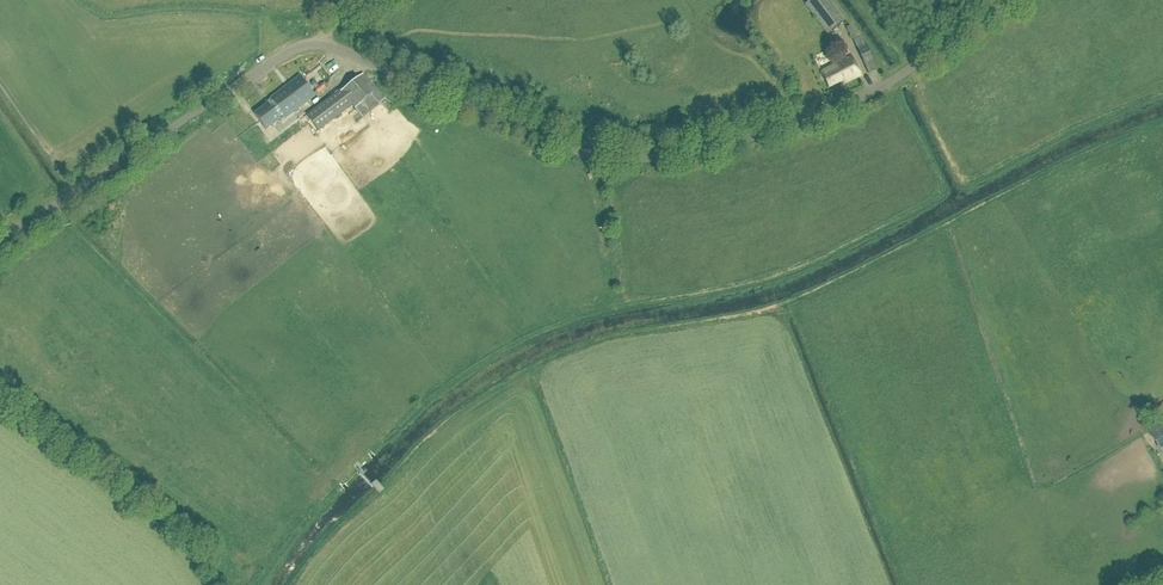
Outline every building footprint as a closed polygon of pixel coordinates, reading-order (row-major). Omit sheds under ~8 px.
[(829,0),(810,0),(804,4),(827,35),(845,21),(829,0)] [(853,41),(868,73),(876,69),(864,43),(863,44),(859,38),(853,41)] [(844,84),(860,75),(851,57),(821,72),(829,87),(842,81),(844,84)] [(261,69),(252,78),(261,89),(271,81),(261,69)] [(319,131),(347,110),(352,105),(363,118),(383,101),(386,99),(364,74),(337,95),(336,92),(315,107),(312,102),(305,108),(308,113),(307,114),(319,131)] [(254,115),(266,130),(279,120),(281,122),(315,96),(300,77),(266,102),(267,105),(254,115)]
